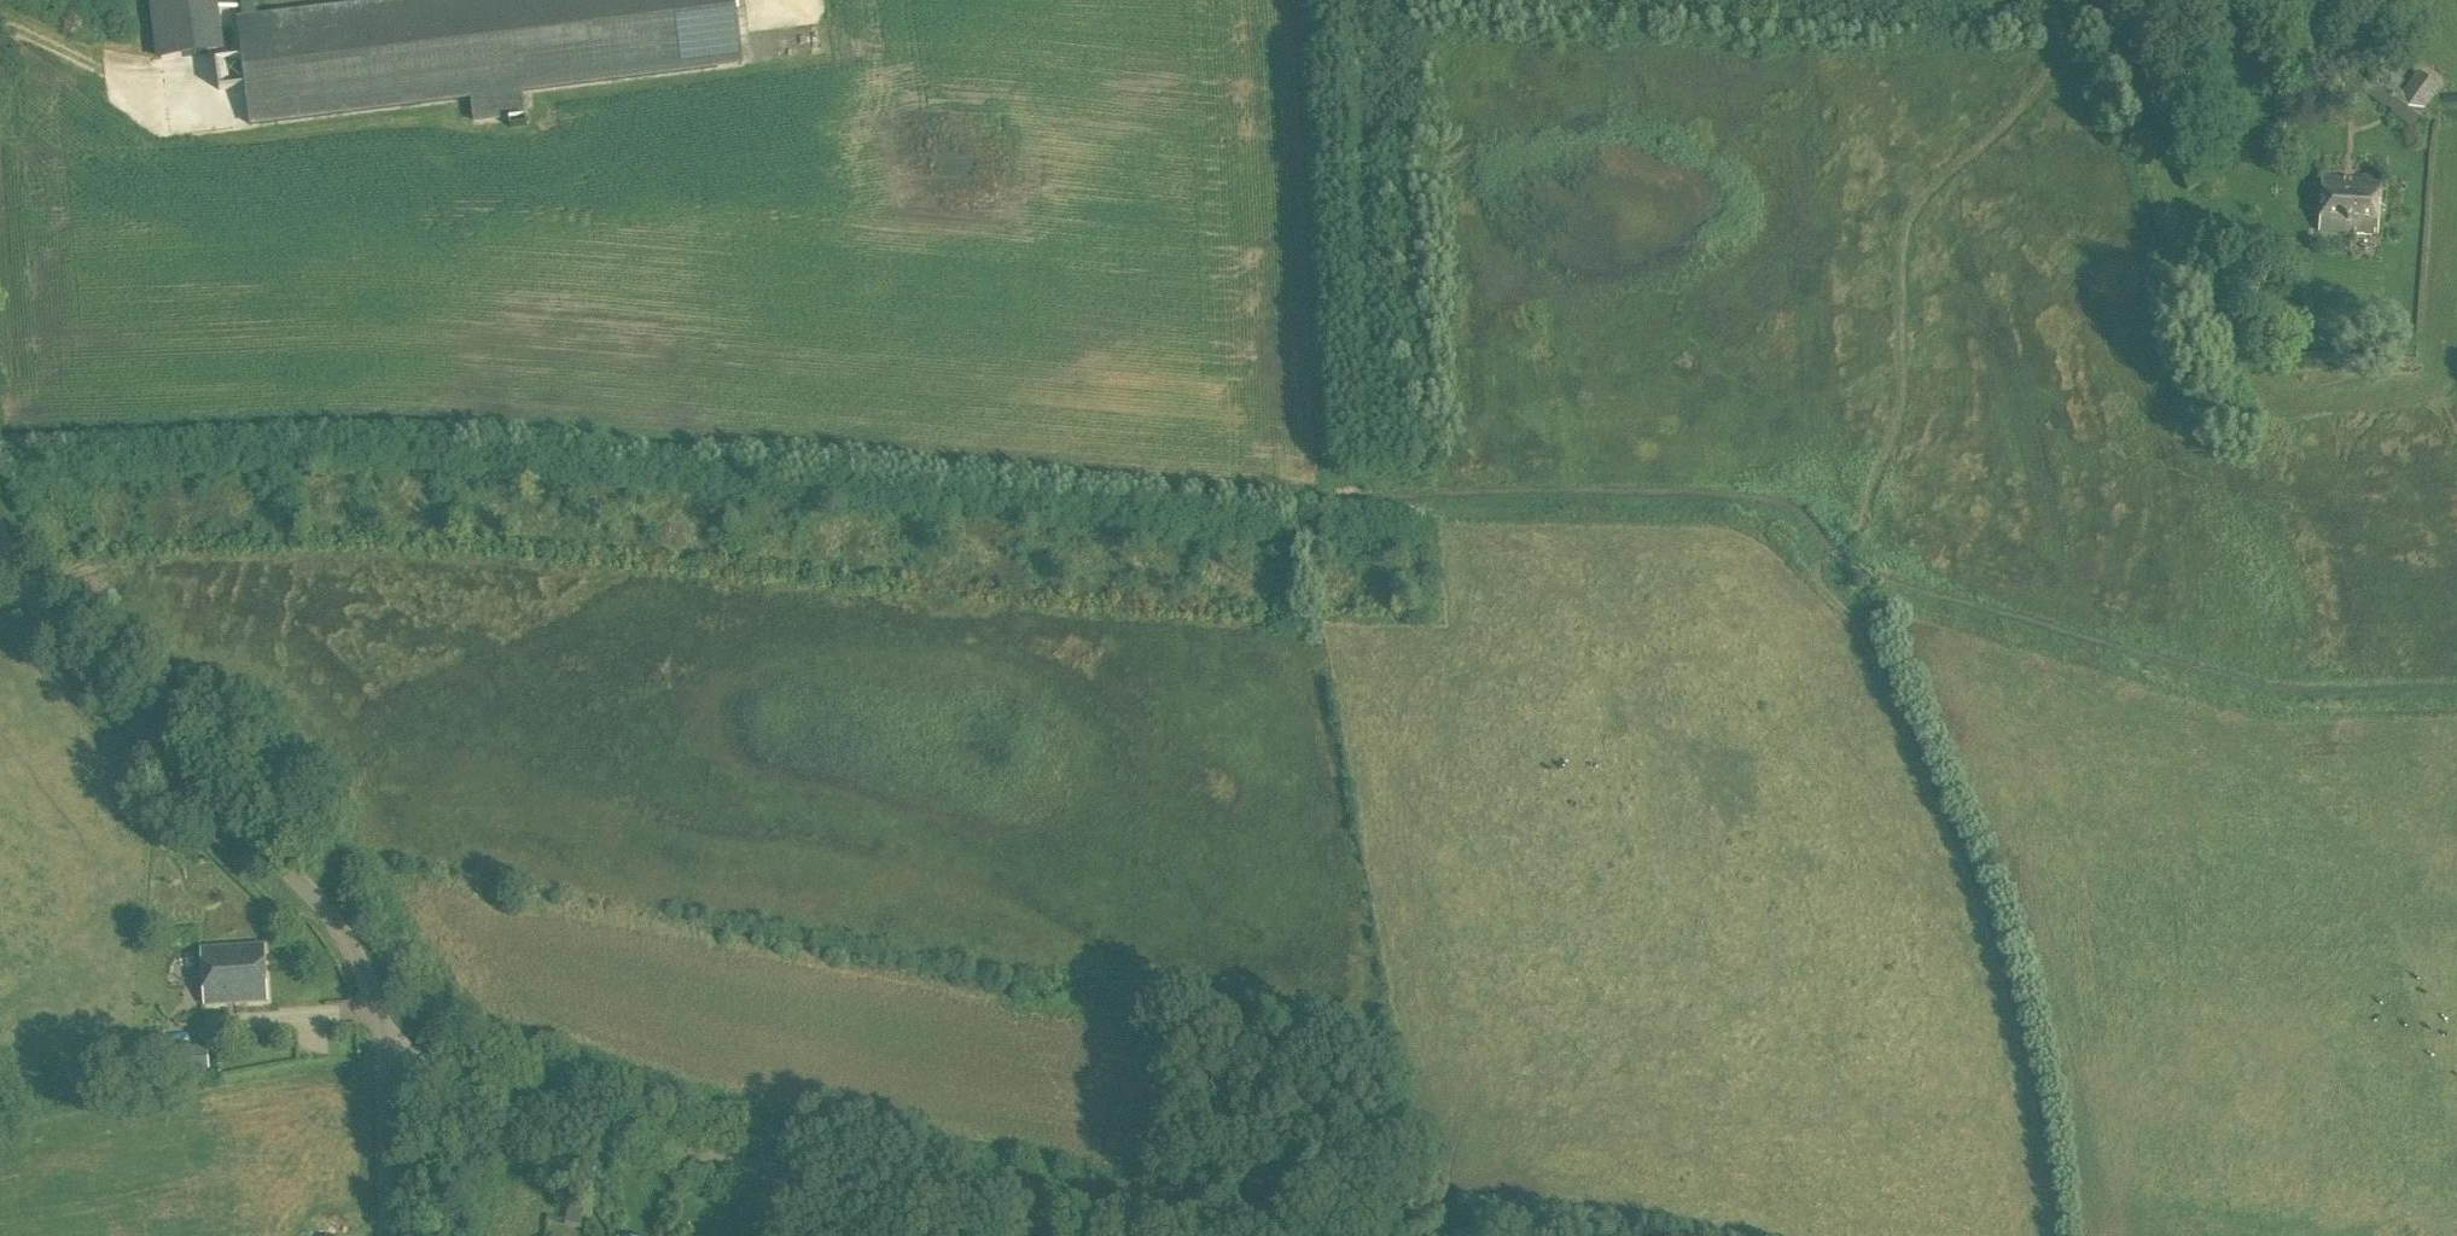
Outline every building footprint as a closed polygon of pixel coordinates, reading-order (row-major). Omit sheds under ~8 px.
[(224,52),(217,0),(149,0),(157,61),(224,52)] [(250,127),(256,126),(471,100),(474,122),(526,116),(523,94),(744,66),(740,39),(735,0),(393,0),(256,17),(254,0),(241,0),(243,19),(236,19),(239,39),(250,127)] [(2402,92),(2397,89),(2403,82),(2380,64),(2361,90),(2385,109),(2387,107),(2392,111),(2390,113),(2413,130),(2427,111),(2424,109),(2440,88),(2418,71),(2402,92)] [(2379,234),(2381,182),(2319,179),(2316,231),(2379,234)] [(204,1005),(267,1001),(264,945),(201,949),(204,1005)] [(169,1075),(208,1073),(207,1045),(168,1048),(169,1075)]
